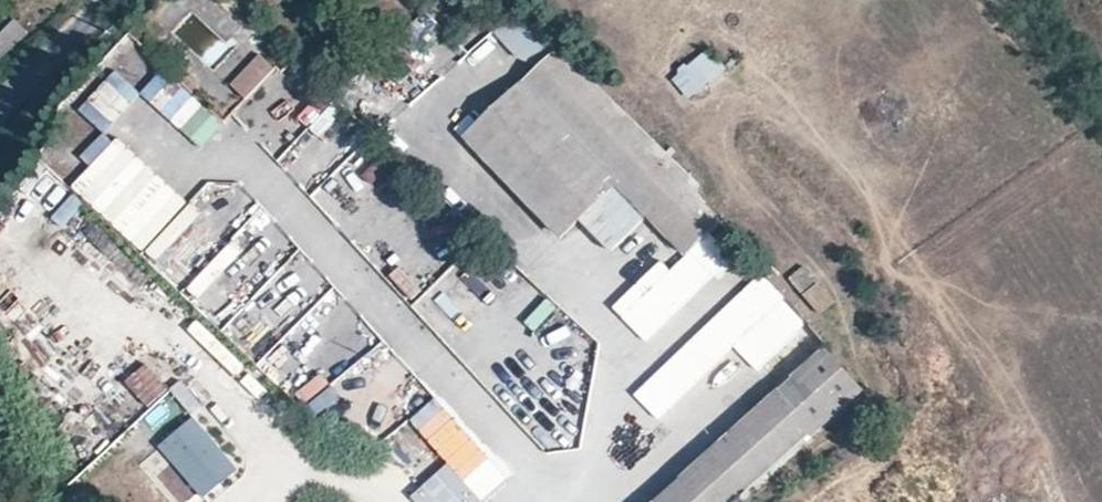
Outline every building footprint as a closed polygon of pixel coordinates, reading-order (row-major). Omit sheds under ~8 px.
[(556,50),(519,11),(497,34),(534,72),(556,50)] [(25,32),(15,22),(0,37),(0,57),(0,58),(25,32)] [(250,57),(265,71),(274,62),(259,48),(250,57)] [(708,48),(672,80),(691,101),(727,69),(708,48)] [(687,255),(721,223),(700,196),(692,188),(687,182),(678,174),(556,50),(534,72),(465,139),(518,194),(560,238),(580,220),(618,184),(648,215),(664,232),(687,255)] [(232,77),(246,90),(265,71),(250,57),(232,77)] [(195,96),(171,120),(201,149),(225,124),(195,96)] [(610,251),(648,215),(618,184),(580,220),(610,251)] [(53,211),(62,228),(88,215),(79,197),(53,211)] [(833,303),(802,267),(788,280),(803,297),(819,315),(833,303)] [(538,331),(559,311),(548,300),(527,320),(538,331)] [(768,311),(714,362),(739,387),(792,336),(768,311)] [(302,392),(323,370),(302,351),(281,372),(302,392)] [(809,436),(811,439),(862,392),(826,353),(812,366),(663,501),(736,501),(809,436)] [(171,392),(191,413),(201,403),(181,382),(171,392)] [(187,475),(163,501),(207,501),(240,464),(187,418),(158,451),(187,475)]
